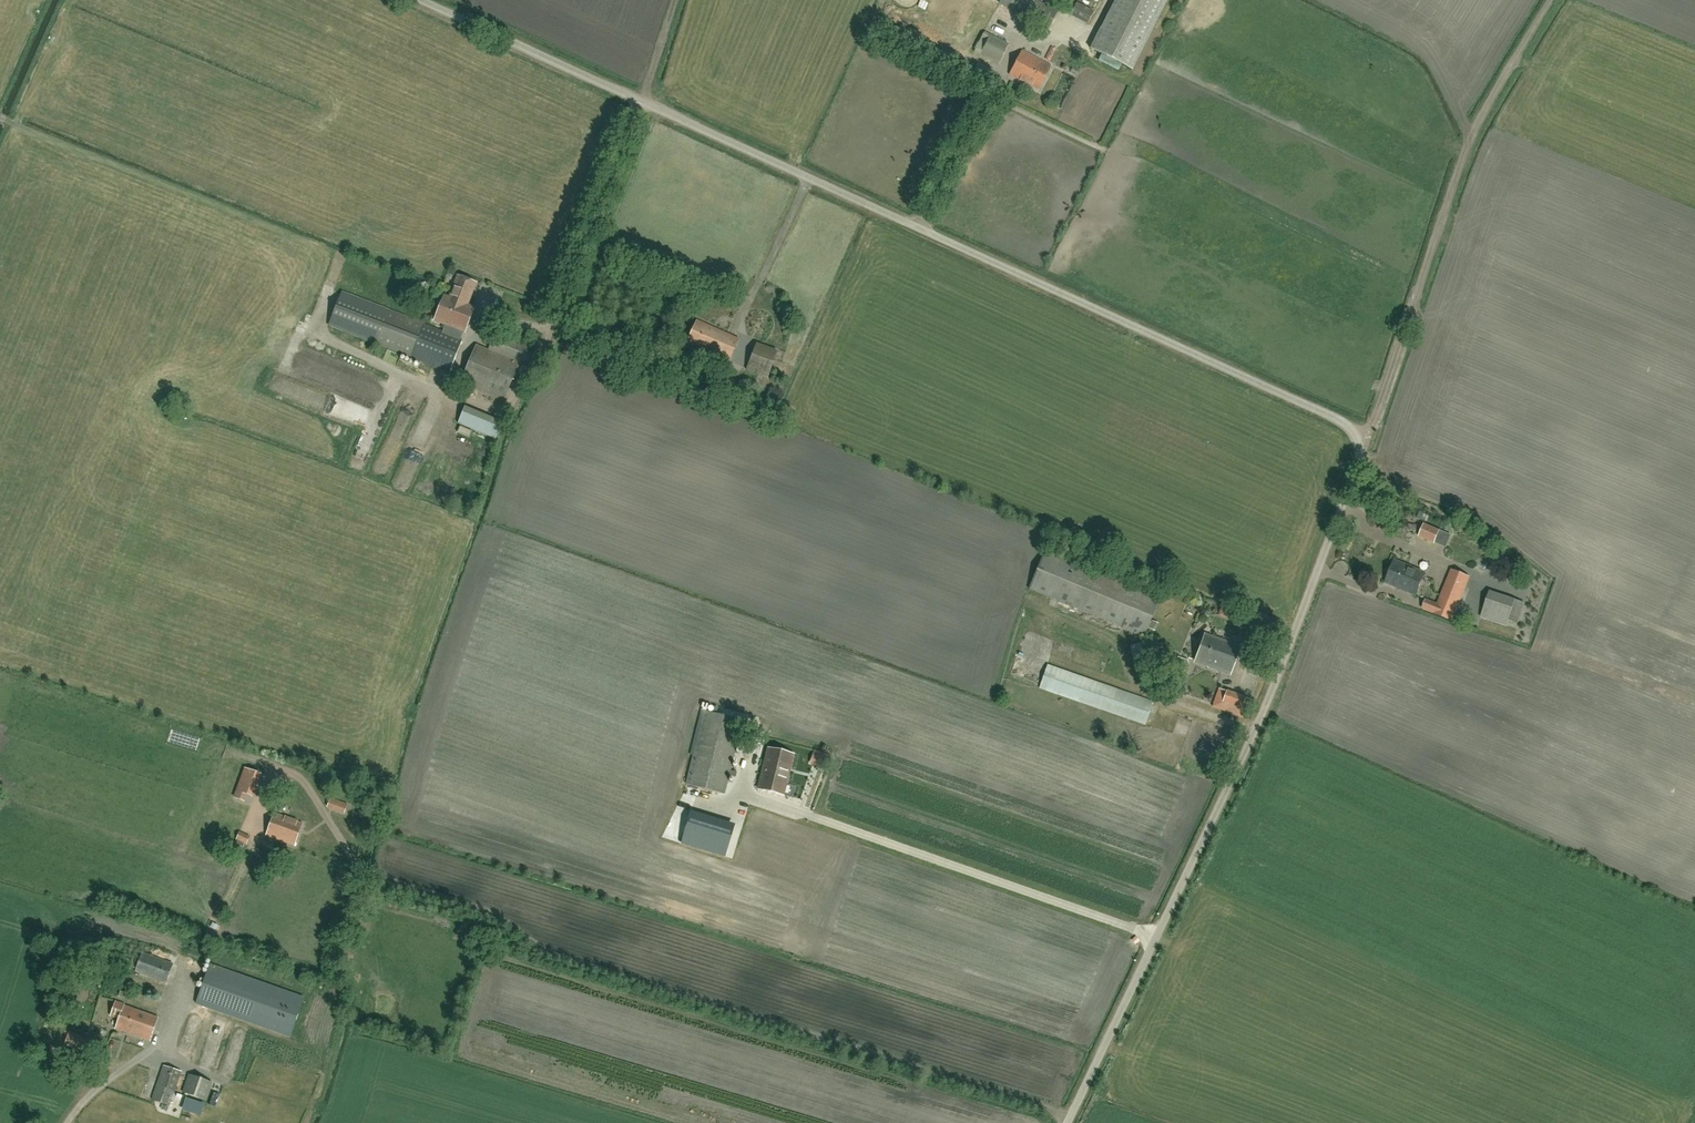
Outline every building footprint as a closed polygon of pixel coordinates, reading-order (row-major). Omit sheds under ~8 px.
[(999,3),(1049,28),(1057,12),(1035,0),(1001,0),(999,3)] [(1090,48),(1131,70),(1168,0),(1115,0),(1090,48)] [(1077,3),(1071,14),(1087,23),(1093,12),(1077,3)] [(1002,35),(1005,27),(996,23),(993,31),(1002,35)] [(998,64),(1008,44),(985,31),(974,51),(998,64)] [(934,60),(945,66),(985,86),(993,71),(977,63),(975,67),(951,55),(939,49),(934,60)] [(1039,89),(1052,65),(1022,50),(1009,74),(1039,89)] [(467,305),(470,298),(476,283),(458,276),(453,289),(450,297),(444,295),(435,320),(446,324),(443,332),(453,336),(456,328),(465,332),(469,322),(471,317),(474,307),(467,305)] [(328,324),(374,342),(449,372),(461,339),(453,336),(443,332),(425,325),(425,324),(410,318),(388,309),(342,291),(328,324)] [(729,361),(739,339),(697,320),(687,342),(729,361)] [(528,366),(535,349),(495,333),(489,349),(476,344),(460,383),(504,401),(520,363),(528,366)] [(745,370),(767,378),(777,353),(756,345),(745,370)] [(306,353),(297,365),(308,373),(317,361),(306,353)] [(403,388),(404,381),(393,379),(392,386),(403,388)] [(352,422),(358,408),(345,402),(339,416),(352,422)] [(496,439),(503,422),(465,407),(458,423),(496,439)] [(1430,541),(1431,539),(1446,545),(1451,535),(1425,524),(1419,537),(1430,541)] [(1144,637),(1160,598),(1044,550),(1029,589),(1144,637)] [(1401,589),(1410,567),(1395,560),(1385,583),(1401,589)] [(1410,567),(1401,589),(1416,595),(1425,573),(1410,567)] [(1423,608),(1452,620),(1470,577),(1452,570),(1437,604),(1426,599),(1423,608)] [(1525,603),(1489,591),(1481,617),(1516,629),(1525,603)] [(1241,612),(1223,606),(1219,617),(1237,623),(1241,612)] [(1230,674),(1240,646),(1205,633),(1195,661),(1230,674)] [(1137,671),(1146,669),(1140,642),(1130,645),(1137,671)] [(1145,725),(1153,701),(1048,664),(1039,689),(1145,725)] [(1245,719),(1252,700),(1219,688),(1212,707),(1245,719)] [(730,771),(743,720),(705,711),(686,784),(724,793),(729,776),(736,777),(737,773),(730,771)] [(1198,749),(1207,751),(1210,742),(1201,739),(1198,749)] [(783,795),(790,765),(793,755),(768,749),(757,789),(783,795)] [(816,750),(811,763),(823,768),(828,755),(816,750)] [(327,807),(344,813),(347,804),(330,798),(327,807)] [(735,826),(737,815),(706,807),(703,817),(735,826)] [(294,846),(303,824),(275,813),(266,835),(294,846)] [(732,831),(689,818),(681,843),(724,856),(732,831)] [(244,849),(249,837),(247,835),(248,833),(240,830),(234,844),(244,849)] [(166,983),(173,964),(142,953),(135,972),(166,983)] [(290,1037),(304,998),(210,965),(196,1003),(290,1037)] [(133,1035),(141,1011),(124,1005),(124,1004),(116,1001),(111,1016),(119,1019),(115,1028),(133,1035)] [(158,1017),(141,1011),(133,1035),(150,1041),(158,1017)] [(179,1047),(181,1042),(186,1044),(189,1034),(173,1030),(169,1043),(179,1047)] [(170,1103),(181,1071),(164,1066),(153,1097),(170,1103)] [(206,1100),(212,1082),(189,1074),(183,1092),(206,1100)]
